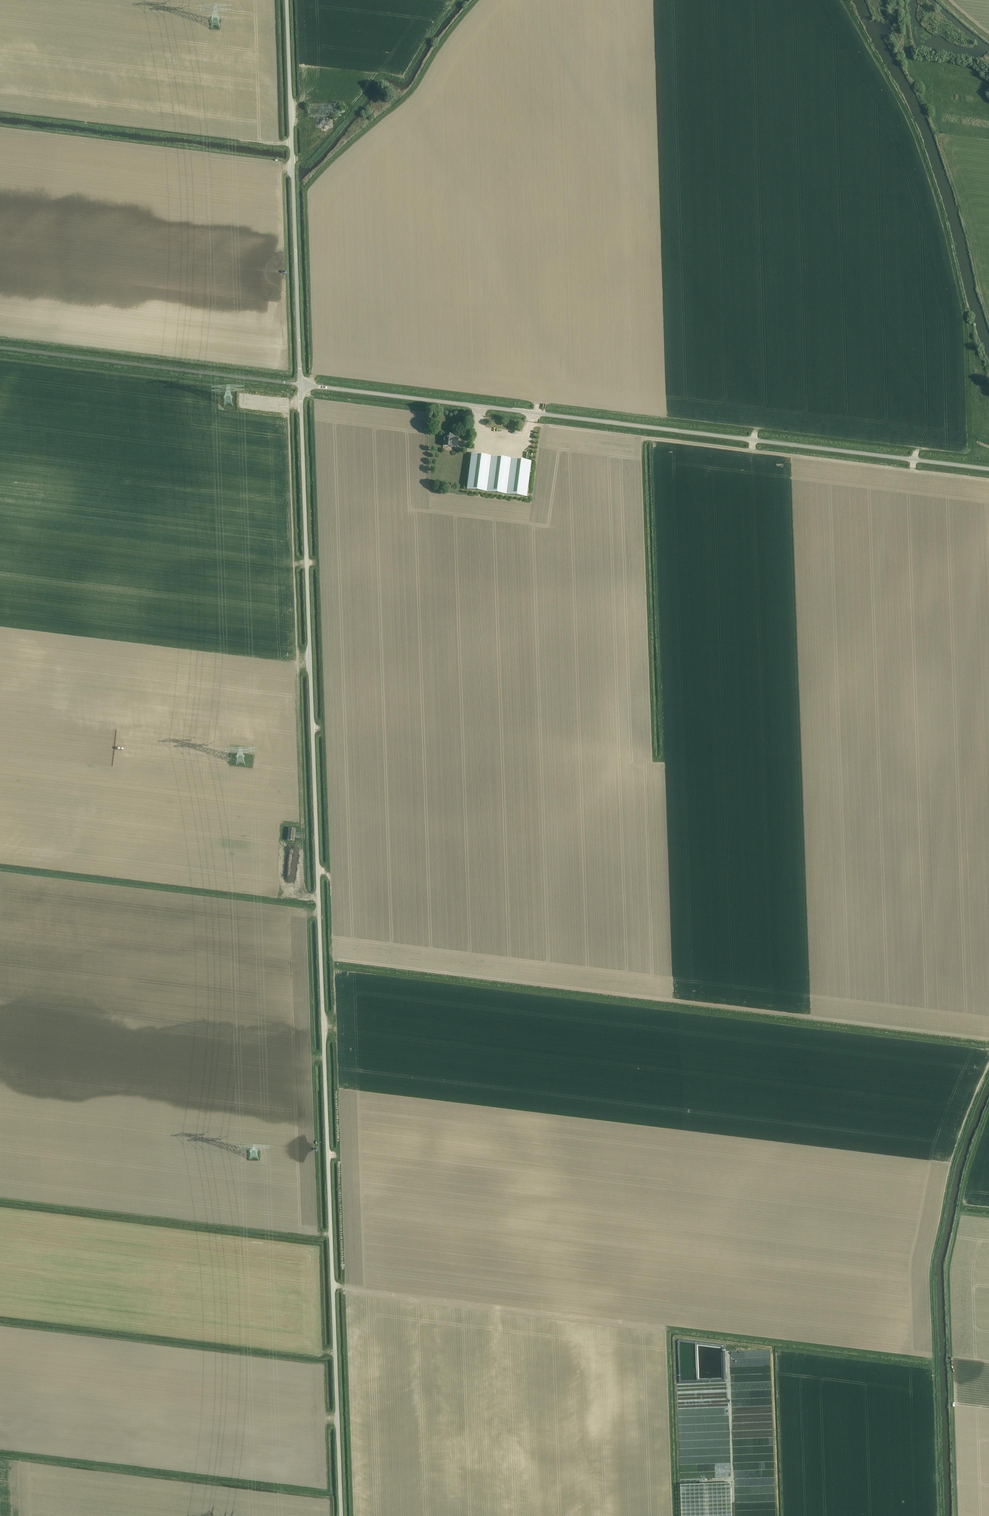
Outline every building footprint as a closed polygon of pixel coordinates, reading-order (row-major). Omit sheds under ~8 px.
[(308,117),(339,116),(339,103),(308,104),(308,117)] [(457,447),(458,438),(454,437),(455,435),(444,434),(443,446),(453,447),(453,446),(457,447)] [(526,497),(531,462),(471,454),(467,489),(526,497)] [(287,840),(294,841),(294,837),(300,838),(301,833),(295,833),(295,829),(289,828),(287,840)] [(681,1485),(682,1515),(732,1515),(731,1483),(681,1485)]
